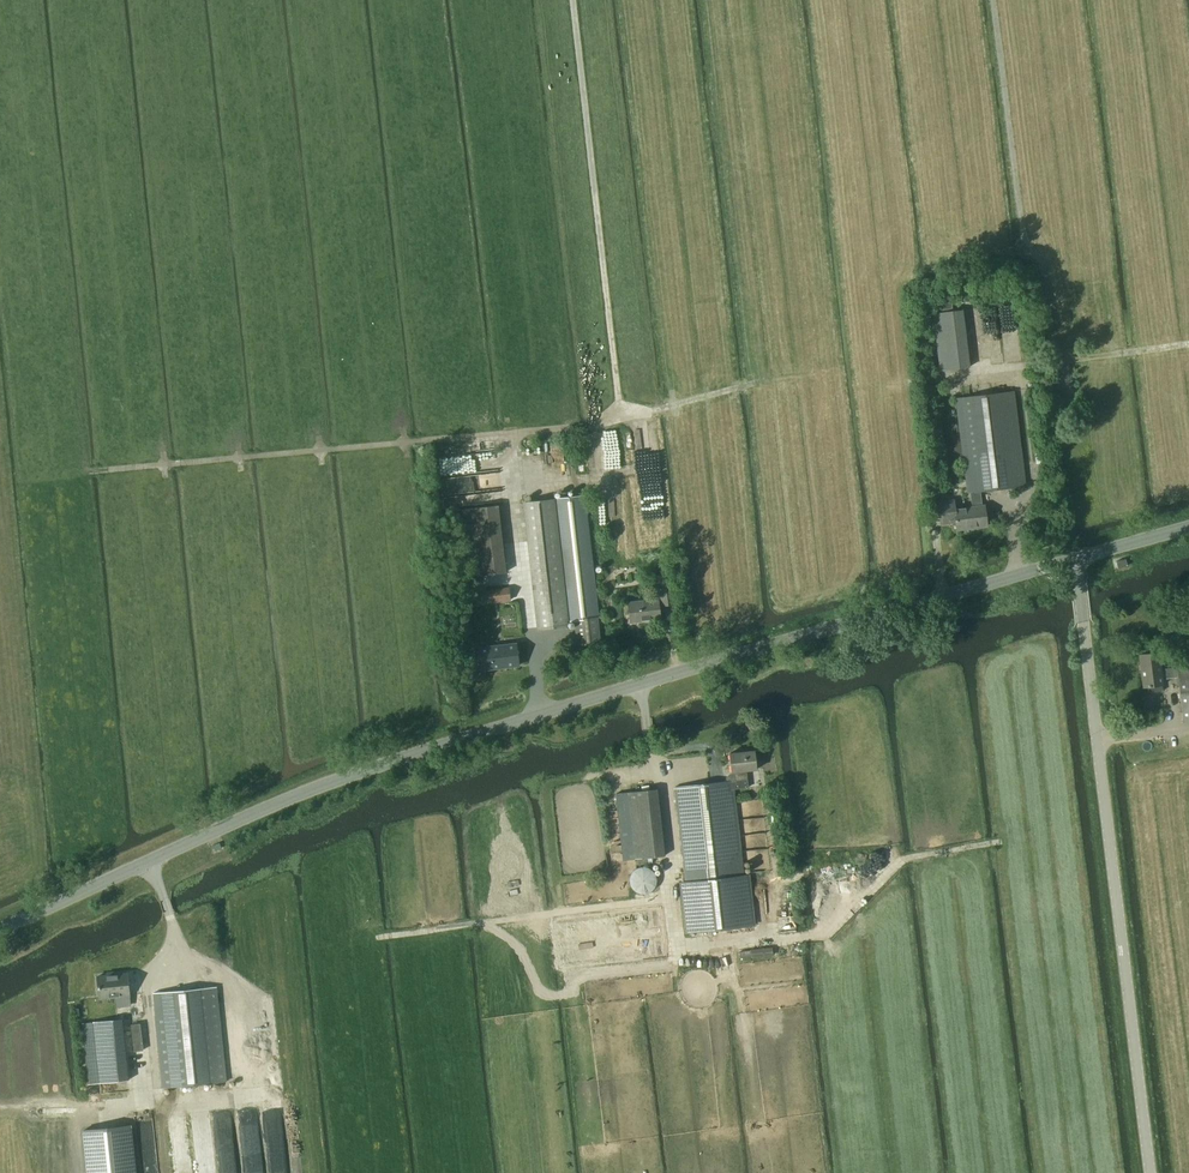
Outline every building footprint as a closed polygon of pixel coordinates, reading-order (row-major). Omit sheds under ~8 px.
[(962,310),(955,311),(934,313),(940,371),(969,368),(962,310)] [(956,509),(958,521),(959,530),(987,526),(985,506),(983,506),(981,491),(1026,486),(1015,391),(957,398),(968,493),(971,492),(973,507),(956,509)] [(568,622),(574,621),(597,619),(584,496),(524,502),(538,630),(568,627),(568,622)] [(958,521),(956,509),(955,500),(940,501),(943,523),(958,521)] [(507,572),(499,505),(461,510),(469,577),(507,572)] [(1126,565),(1124,558),(1115,561),(1117,567),(1126,565)] [(674,604),(672,585),(659,586),(662,605),(674,604)] [(509,589),(495,590),(497,602),(510,600),(509,589)] [(659,605),(658,599),(628,603),(630,623),(660,619),(659,611),(661,611),(661,605),(659,605)] [(597,619),(574,621),(577,645),(600,643),(597,619)] [(519,665),(517,644),(478,649),(480,669),(519,665)] [(1175,663),(1175,667),(1161,668),(1158,651),(1138,653),(1143,686),(1163,684),(1162,678),(1177,676),(1182,722),(1188,721),(1188,661),(1175,663)] [(734,779),(676,786),(687,881),(683,881),(688,931),(754,924),(748,874),(742,874),(733,788),(748,786),(746,769),(756,768),(754,749),(729,752),(731,771),(733,771),(734,779)] [(645,783),(644,775),(625,777),(626,785),(645,783)] [(665,854),(657,787),(619,792),(622,823),(632,822),(638,865),(653,863),(652,856),(665,854)] [(114,975),(113,972),(107,973),(107,975),(97,976),(100,999),(129,995),(127,973),(114,975)] [(226,1082),(216,987),(152,993),(162,1088),(226,1082)] [(129,1080),(123,1019),(92,1022),(99,1083),(129,1080)] [(94,1128),(99,1172),(136,1172),(131,1124),(94,1128)]
